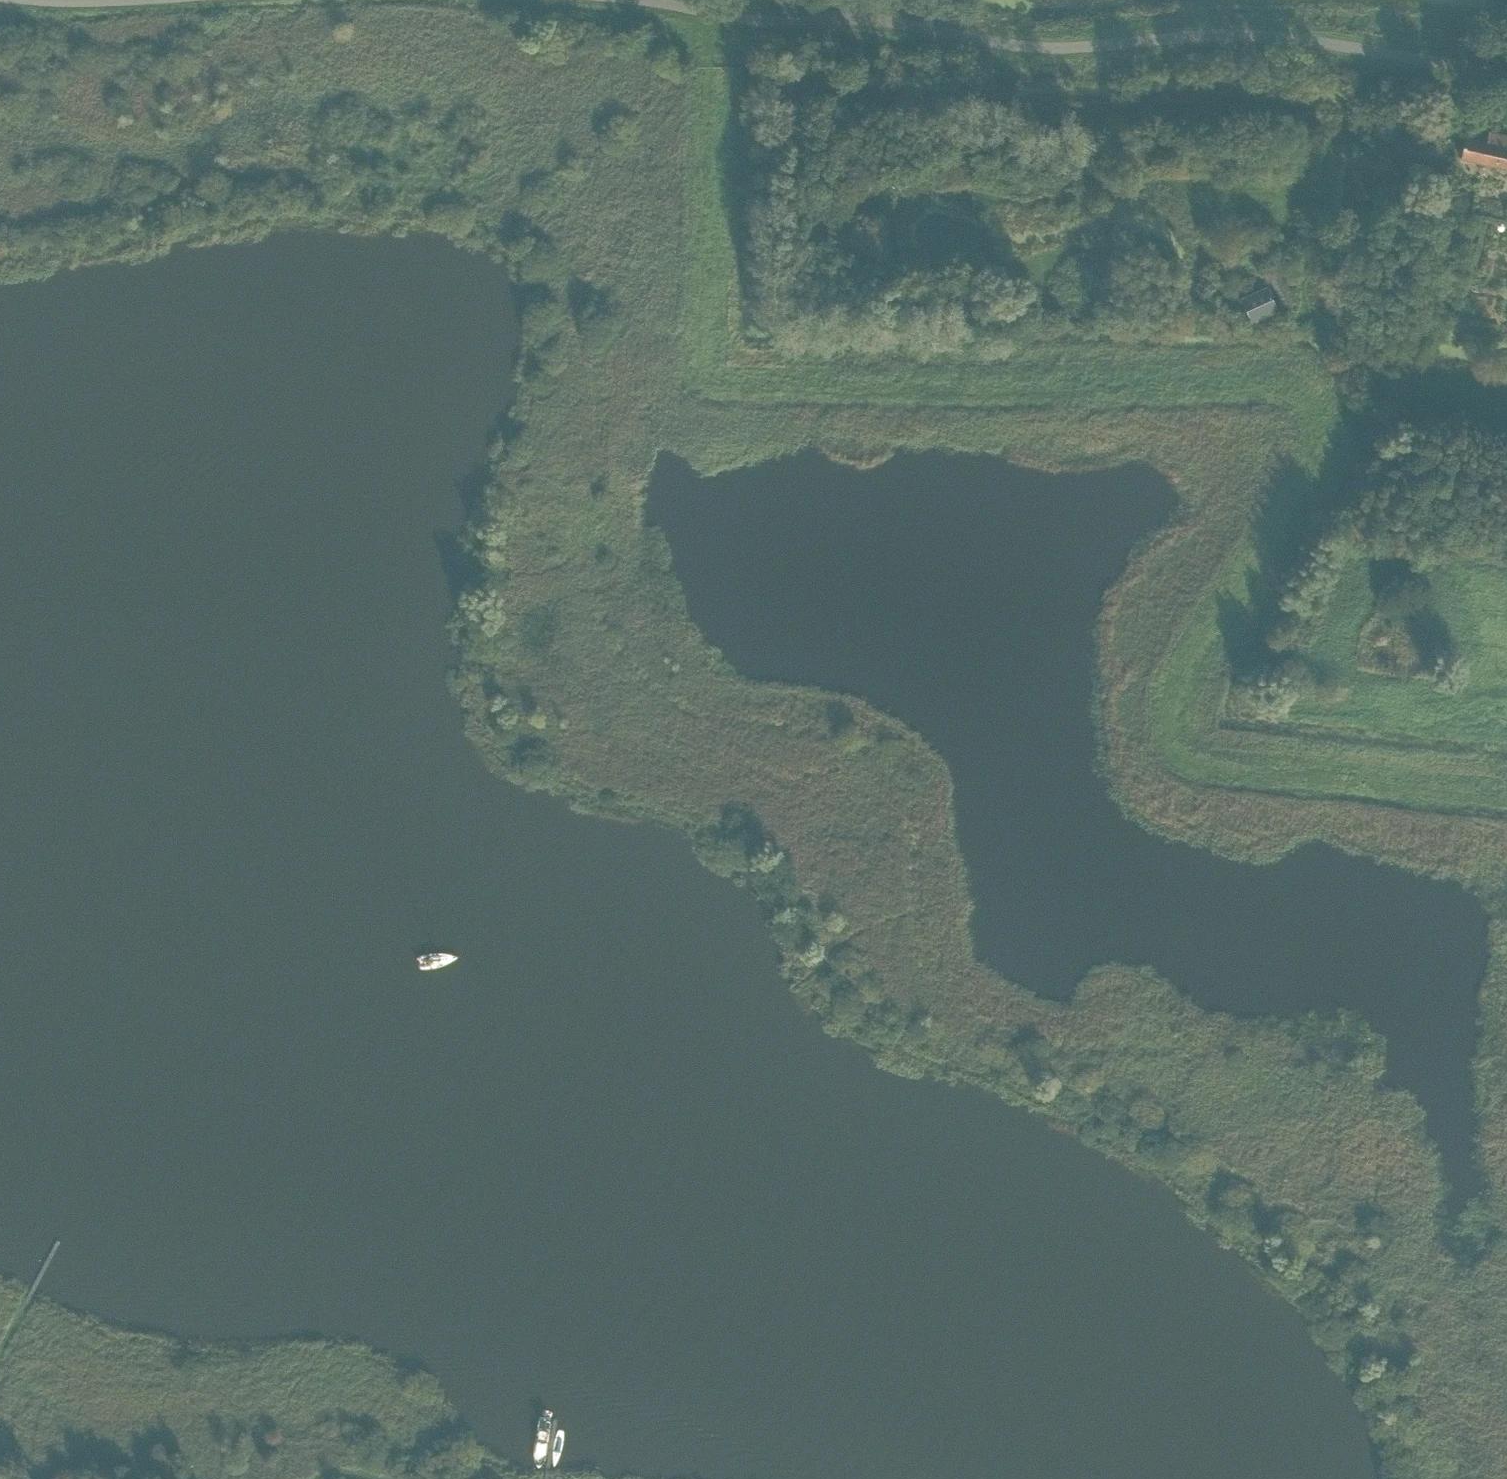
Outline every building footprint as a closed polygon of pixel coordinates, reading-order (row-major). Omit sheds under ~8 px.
[(1490,133),(1488,141),(1465,136),(1460,159),(1506,168),(1506,136),(1490,133)] [(1252,323),(1279,311),(1268,285),(1241,298),(1252,323)]
